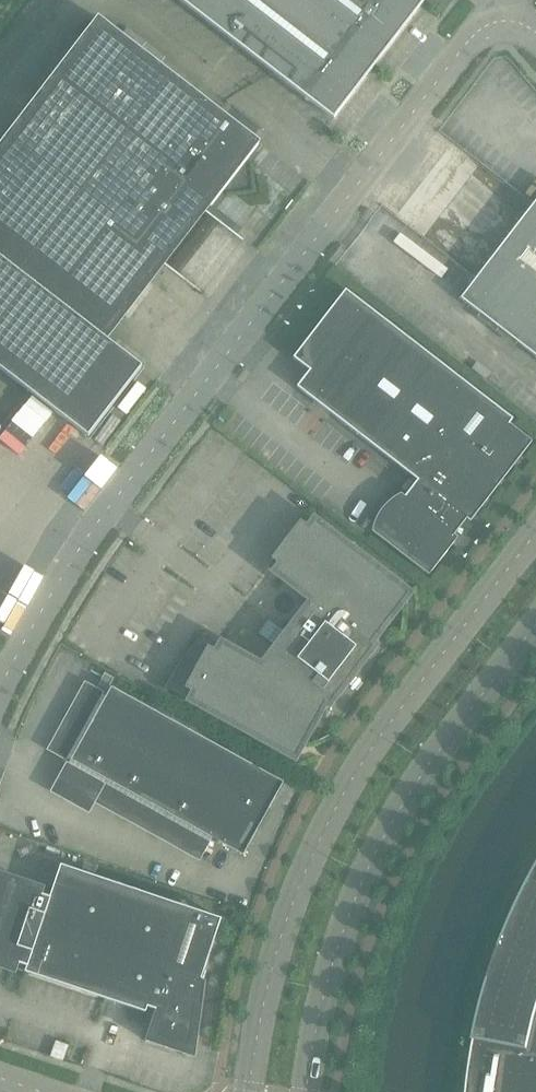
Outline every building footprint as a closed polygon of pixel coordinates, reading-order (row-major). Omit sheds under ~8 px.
[(333,119),(424,2),(425,0),(179,0),(333,119)] [(203,209),(208,202),(211,205),(258,144),(259,145),(260,143),(247,133),(250,130),(241,123),(238,126),(98,18),(97,19),(98,21),(0,148),(0,370),(88,438),(142,368),(103,338),(203,209)] [(461,299),(535,357),(535,200),(461,299)] [(531,442),(509,424),(513,419),(346,290),(293,358),(309,371),(297,387),(418,481),(405,497),(401,494),(392,499),(385,505),(379,513),(375,521),(372,531),(372,532),(429,575),(457,538),(454,535),(467,518),(470,521),(531,442)] [(370,643),(409,594),(314,520),(308,527),(300,521),(271,558),(280,565),(274,572),(311,600),(288,632),(279,625),(267,641),(266,642),(274,649),(262,666),(221,644),(217,652),(209,647),(207,646),(201,640),(205,635),(204,634),(191,648),(179,663),(174,671),(165,687),(294,759),(325,704),(328,706),(374,646),(370,643)] [(283,783),(111,687),(71,760),(243,856),(283,783)] [(200,980),(221,919),(60,865),(49,898),(30,956),(41,960),(36,976),(146,1013),(147,1007),(156,1010),(145,1041),(194,1057),(204,982),(200,980)] [(526,883),(512,913),(498,944),(486,980),(477,1012),(471,1044),(464,1087),(464,1091),(535,1091),(535,865),(526,883)] [(49,898),(37,894),(38,891),(0,878),(0,964),(12,968),(14,963),(26,967),(25,972),(36,976),(41,960),(30,956),(49,898)] [(63,1060),(68,1046),(56,1041),(51,1056),(63,1060)]
